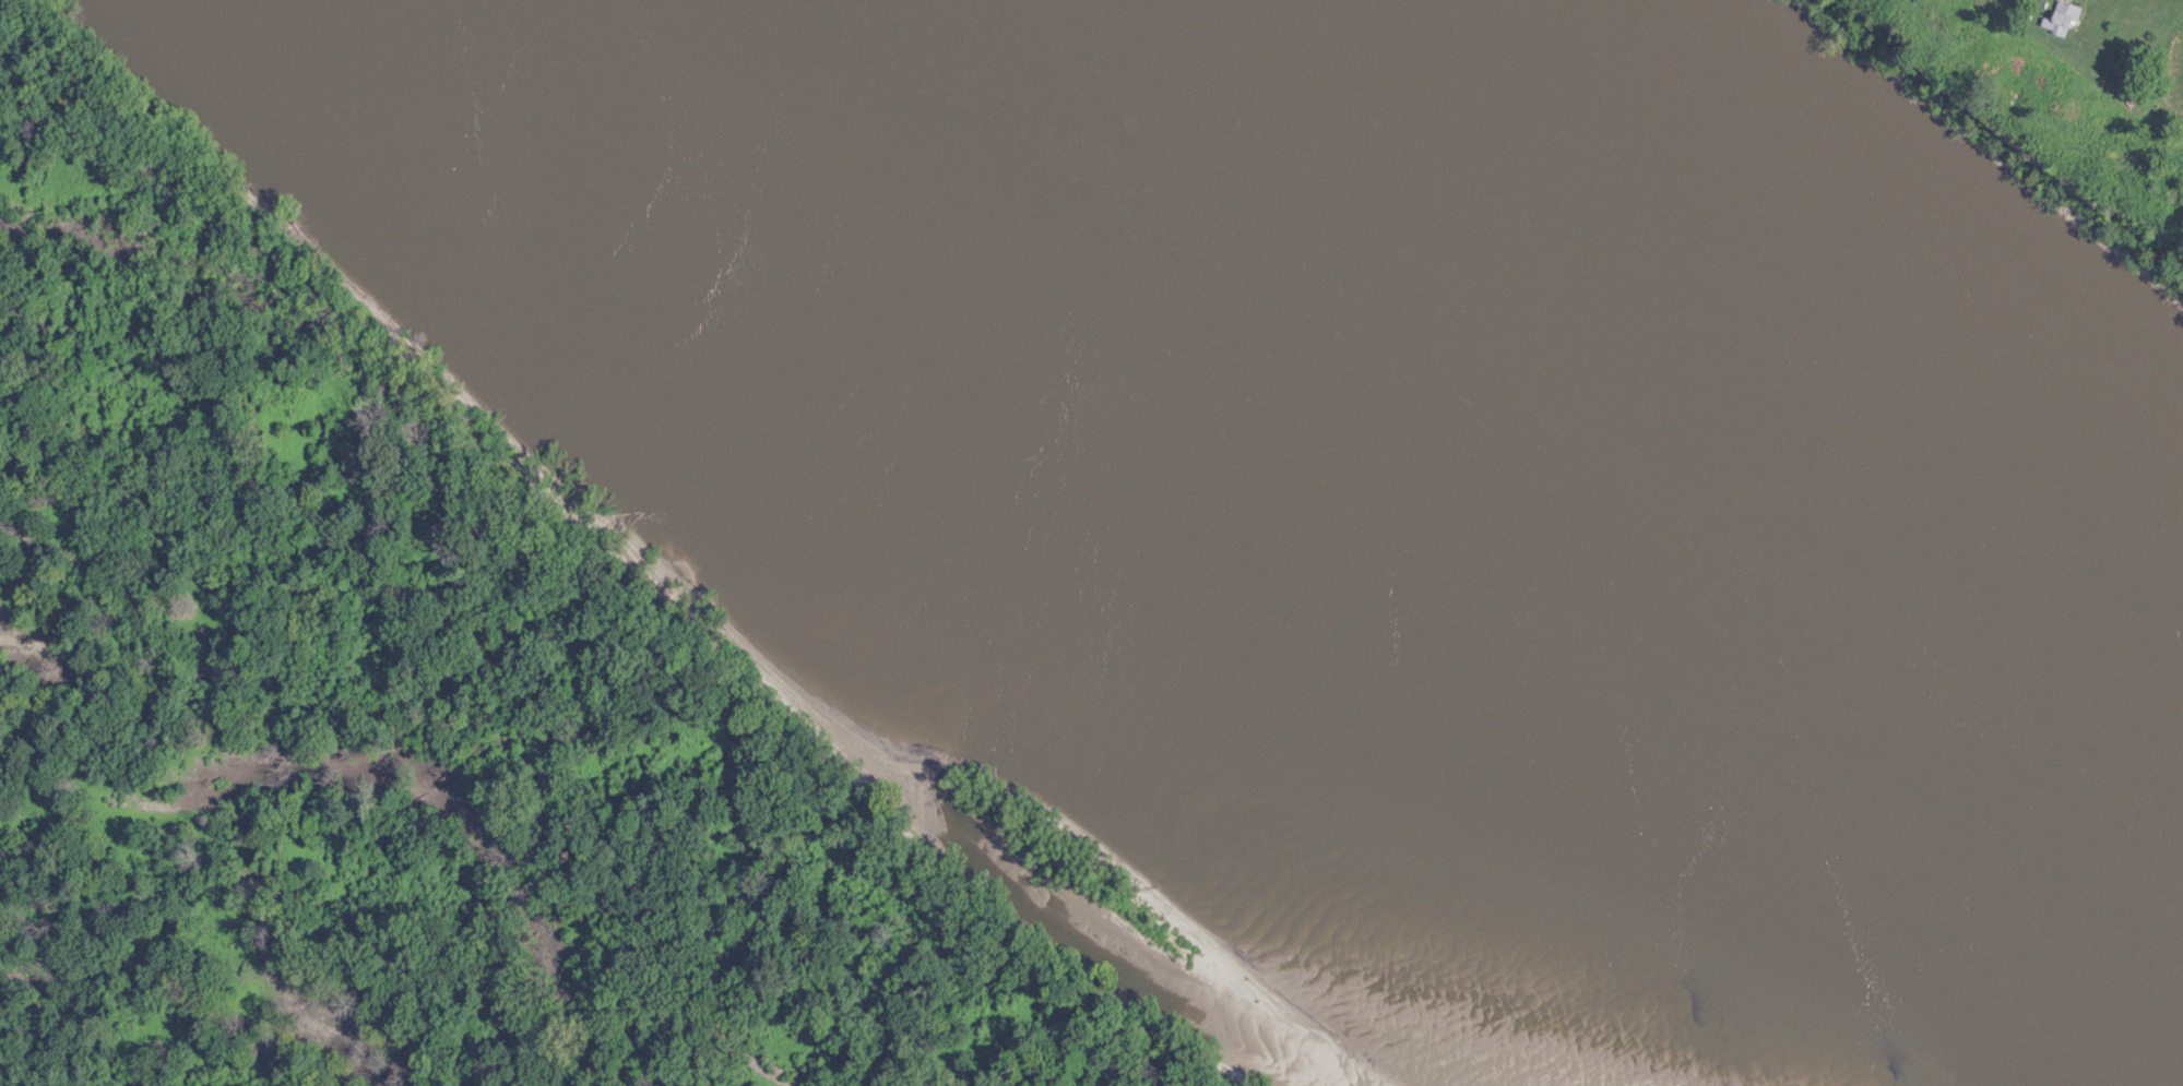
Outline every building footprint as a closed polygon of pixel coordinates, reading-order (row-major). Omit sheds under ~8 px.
[(2067,37),(2082,8),(2066,0),(2058,0),(2049,17),(2045,15),(2041,24),(2067,37)]
